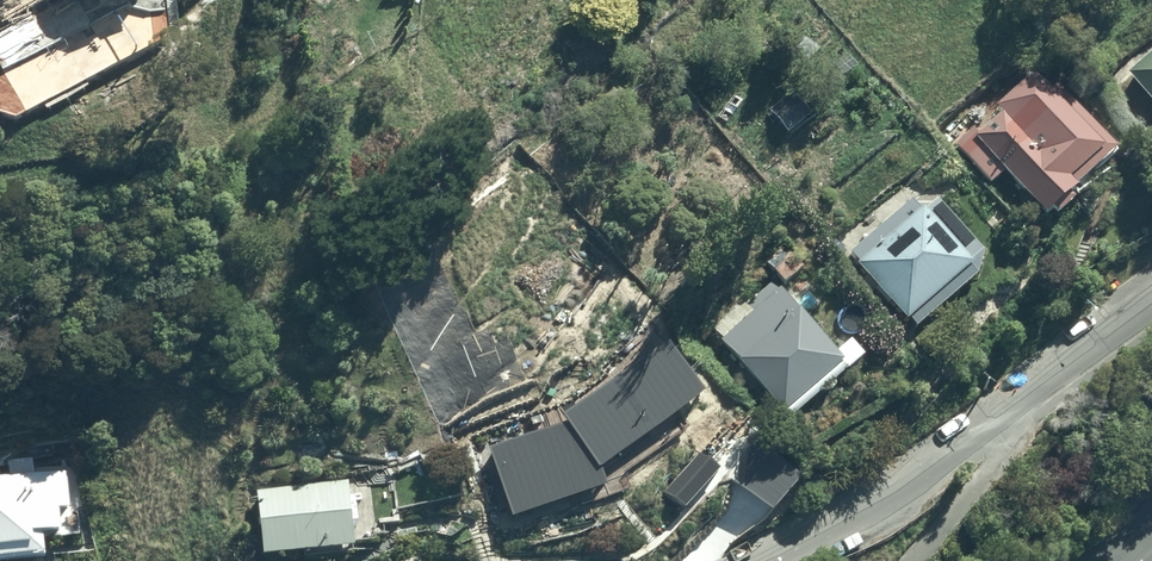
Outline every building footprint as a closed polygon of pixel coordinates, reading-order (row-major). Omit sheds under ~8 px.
[(106,26),(65,46),(87,91),(128,71),(106,26)] [(1129,79),(1151,106),(1151,60),(1129,79)] [(1042,226),(1048,221),(1052,226),(1069,211),(1065,206),(1072,201),(1070,199),(1114,161),(1051,89),(1045,95),(1031,80),(993,113),(999,119),(974,141),(970,136),(954,150),(988,189),(1000,178),(1042,226)] [(937,202),(894,239),(883,226),(851,254),(862,267),(858,271),(908,327),(910,325),(917,334),(979,280),(983,257),(937,202)] [(783,293),(781,295),(773,286),(745,308),(753,317),(722,343),(784,420),(786,418),(791,423),(848,377),(842,369),(844,367),(783,293)] [(552,420),(486,438),(512,528),(577,510),(552,420)] [(706,507),(730,481),(706,459),(682,486),(706,507)] [(43,543),(53,542),(54,543),(81,541),(79,520),(74,520),(73,510),(69,510),(66,478),(56,479),(54,464),(9,468),(10,471),(5,472),(6,483),(0,484),(0,560),(45,560),(43,543)] [(257,492),(262,560),(282,560),(354,557),(349,486),(257,492)]
